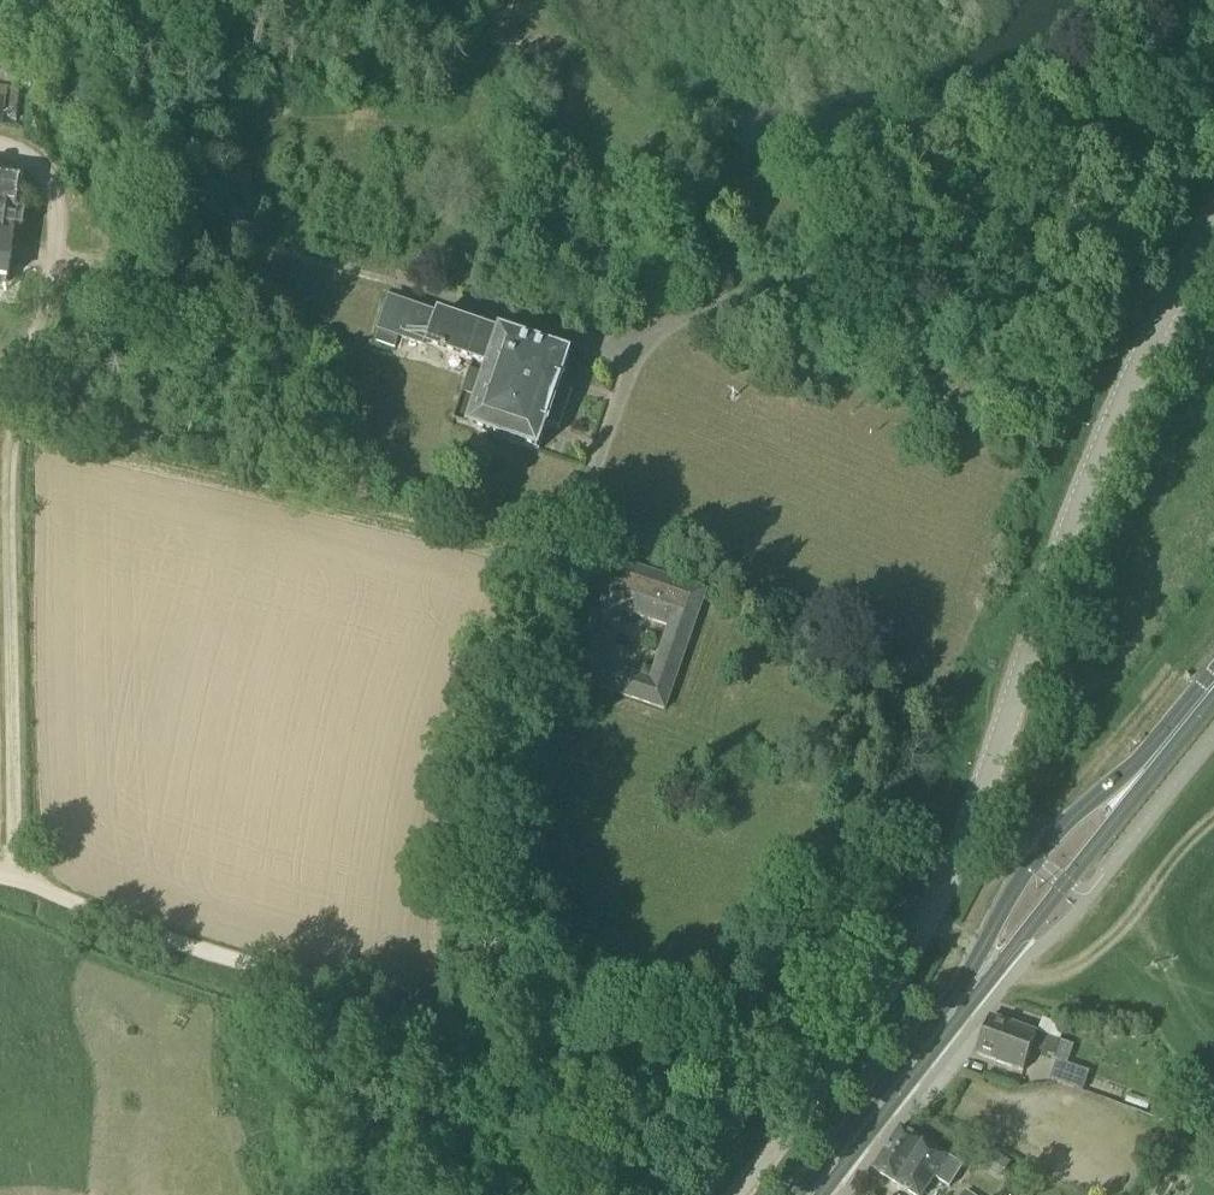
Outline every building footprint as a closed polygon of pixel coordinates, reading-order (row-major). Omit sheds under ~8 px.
[(6,91),(18,93),(20,78),(0,74),(0,90),(6,91)] [(18,216),(23,174),(0,171),(0,214),(18,216)] [(0,214),(0,281),(9,282),(18,216),(0,214)] [(375,344),(394,350),(397,339),(473,365),(453,424),(469,430),(536,453),(543,432),(546,433),(548,427),(558,430),(571,391),(561,388),(562,383),(560,382),(568,360),(500,337),(500,338),(389,302),(375,344)] [(572,680),(664,712),(706,592),(614,559),(572,680)] [(1031,1050),(1053,1058),(1059,1041),(1037,1033),(991,1017),(976,1056),(1022,1073),(1031,1050)] [(1049,1081),(1081,1092),(1088,1073),(1055,1062),(1049,1081)] [(873,1171),(910,1194),(923,1194),(933,1179),(938,1182),(940,1179),(950,1185),(962,1167),(950,1159),(946,1158),(945,1160),(900,1130),(873,1171)] [(984,1173),(986,1169),(999,1177),(1007,1163),(995,1155),(983,1148),(973,1165),(984,1173)]
